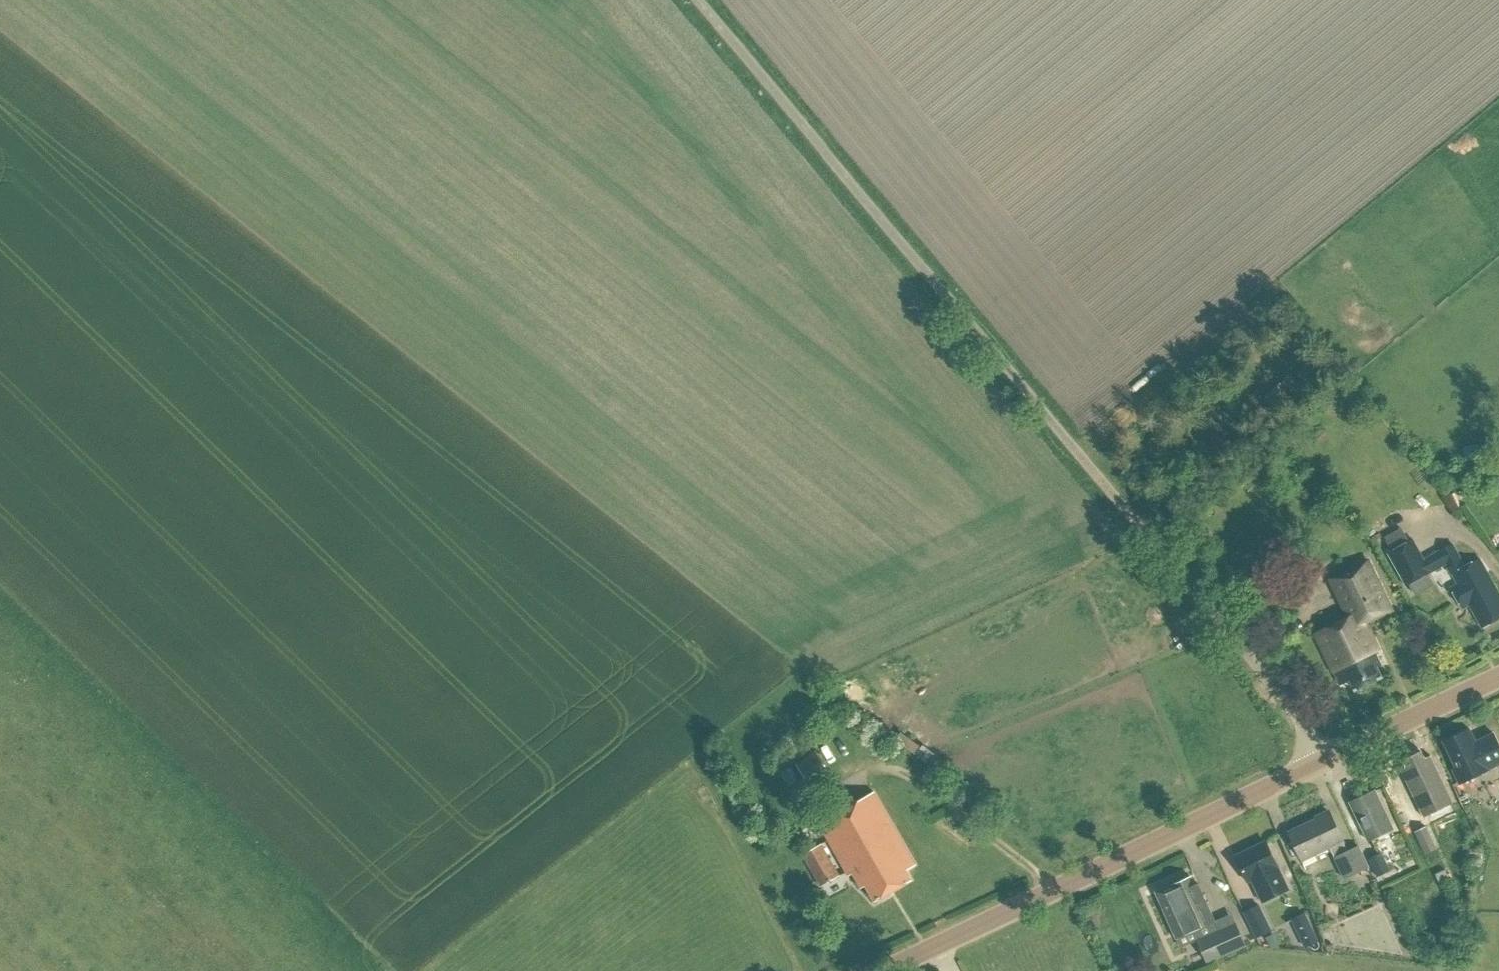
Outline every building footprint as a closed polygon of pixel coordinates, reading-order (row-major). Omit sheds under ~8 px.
[(1482,628),(1498,618),(1498,594),(1479,558),(1465,566),(1452,543),(1423,559),(1412,539),(1388,553),(1406,586),(1446,563),(1458,584),(1451,588),(1459,602),(1461,600),(1465,606),(1469,604),(1482,628)] [(1341,686),(1351,681),(1356,691),(1383,678),(1378,667),(1382,666),(1375,652),(1379,650),(1366,623),(1393,611),(1369,561),(1336,576),(1344,592),(1345,591),(1356,614),(1316,633),(1341,686)] [(1498,764),(1498,745),(1493,733),(1476,741),(1469,728),(1445,740),(1457,767),(1453,769),(1460,784),(1489,769),(1498,764)] [(795,762),(808,782),(829,768),(816,748),(795,762)] [(1430,758),(1426,760),(1422,753),(1405,761),(1408,768),(1402,771),(1425,818),(1452,805),(1430,758)] [(1375,790),(1350,802),(1370,842),(1395,829),(1375,790)] [(861,890),(865,888),(873,903),(914,880),(908,869),(916,864),(876,792),(820,824),(849,876),(852,874),(861,890)] [(1303,860),(1330,847),(1346,879),(1370,867),(1359,846),(1348,851),(1329,812),(1317,818),(1317,819),(1290,833),(1303,860)] [(1439,854),(1427,828),(1416,833),(1429,859),(1439,854)] [(1262,902),(1289,889),(1266,841),(1235,856),(1248,882),(1252,880),(1262,902)] [(822,842),(802,853),(820,886),(840,874),(822,842)] [(1382,851),(1368,858),(1377,876),(1390,869),(1382,851)] [(1440,882),(1450,877),(1446,869),(1436,874),(1440,882)] [(1179,938),(1198,929),(1202,937),(1197,939),(1208,962),(1245,945),(1235,922),(1217,930),(1213,922),(1217,921),(1200,883),(1196,885),(1193,877),(1158,892),(1158,894),(1159,893),(1179,938)] [(1259,905),(1244,912),(1257,937),(1271,930),(1259,905)] [(1313,931),(1301,937),(1305,946),(1318,940),(1313,931)]
